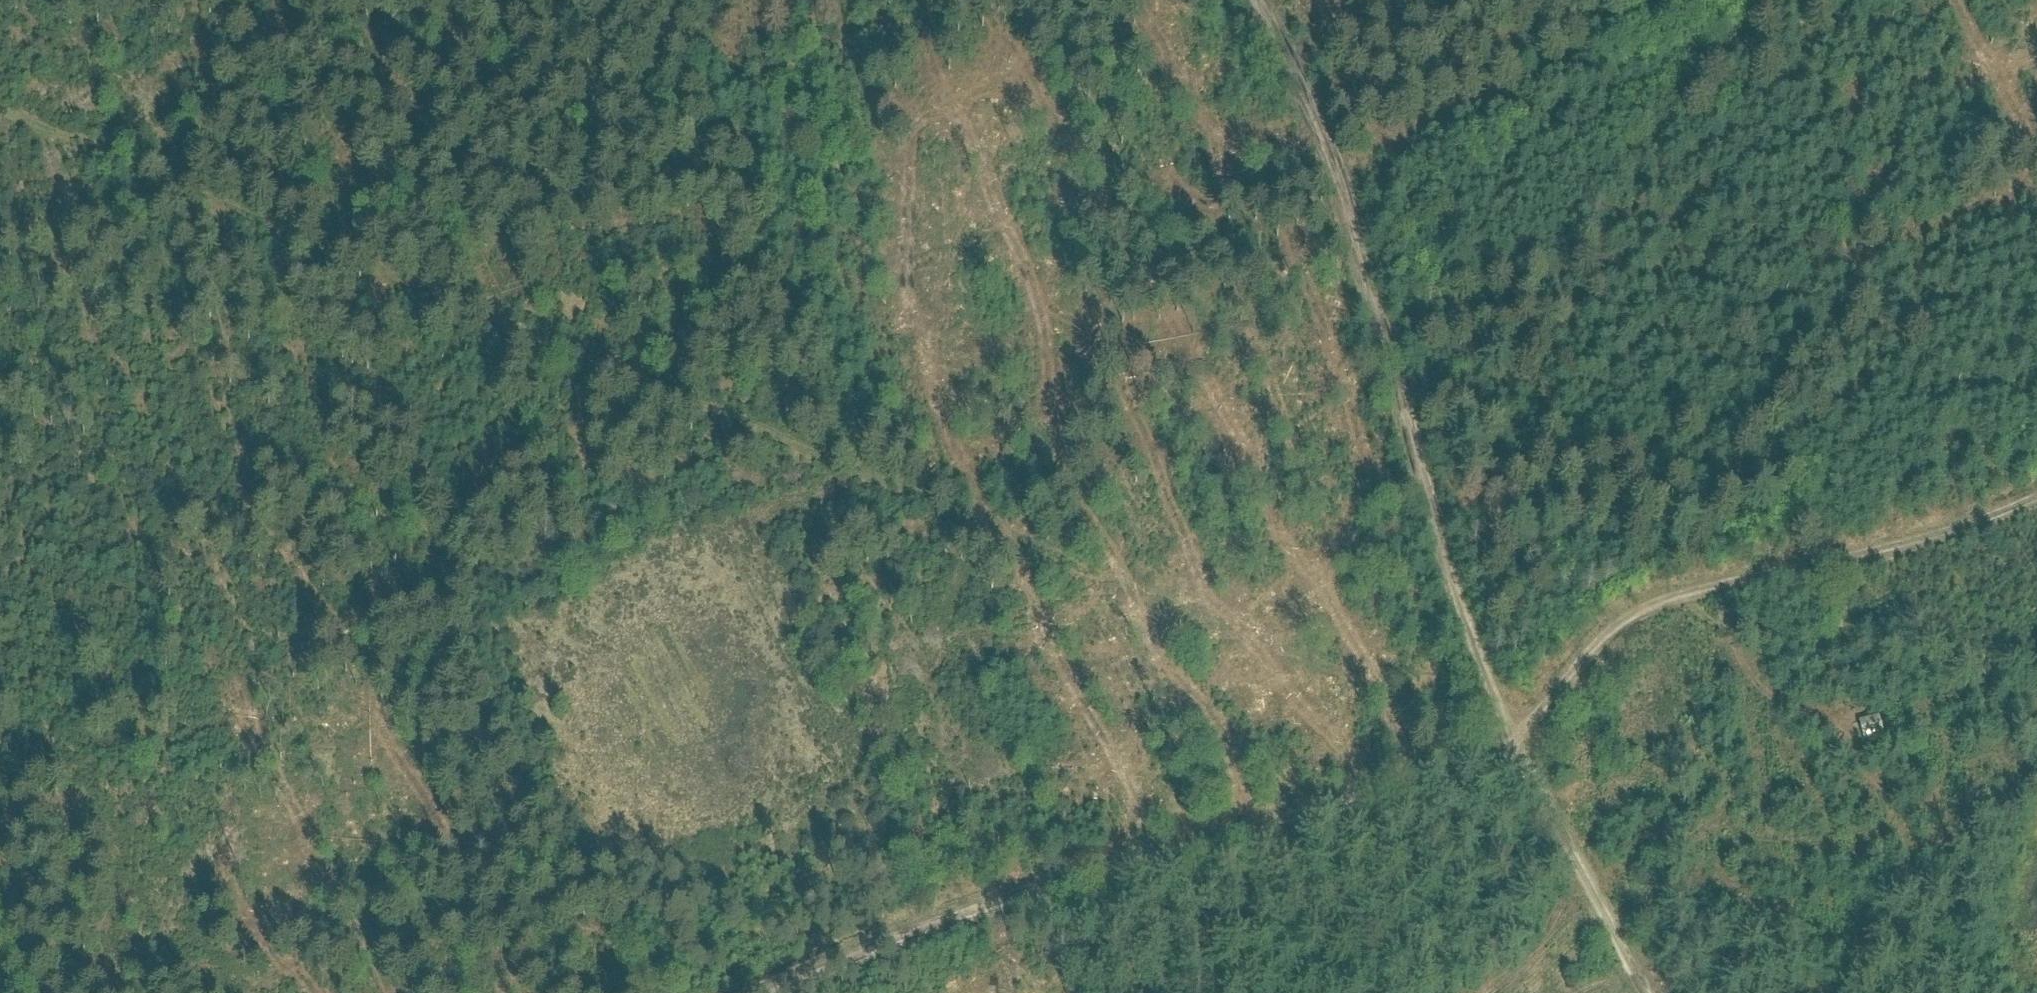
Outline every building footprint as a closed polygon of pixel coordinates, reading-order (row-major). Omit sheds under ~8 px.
[(1878,717),(1858,722),(1863,740),(1883,735),(1878,717)]
